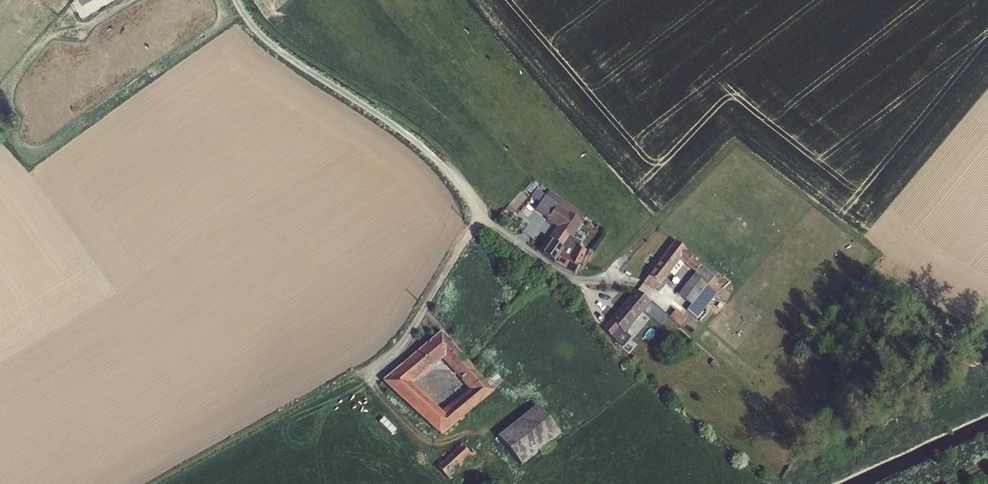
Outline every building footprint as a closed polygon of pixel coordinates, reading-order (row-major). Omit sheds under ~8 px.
[(567,252),(586,209),(548,193),(548,194),(536,189),(533,196),(541,200),(535,213),(558,222),(543,257),(578,272),(587,250),(573,243),(569,252),(567,252)] [(672,240),(606,333),(630,349),(636,340),(627,334),(650,300),(648,299),(656,288),(659,290),(681,259),(696,270),(679,294),(692,303),(688,310),(702,320),(710,309),(707,307),(718,292),(708,285),(717,272),(672,240)] [(670,318),(682,325),(687,315),(675,309),(670,318)] [(643,312),(627,333),(634,338),(650,317),(643,312)] [(386,376),(436,438),(506,382),(497,372),(486,381),(444,330),(386,376)] [(538,404),(498,436),(522,466),(562,434),(538,404)] [(438,466),(450,478),(476,453),(465,441),(438,466)]
